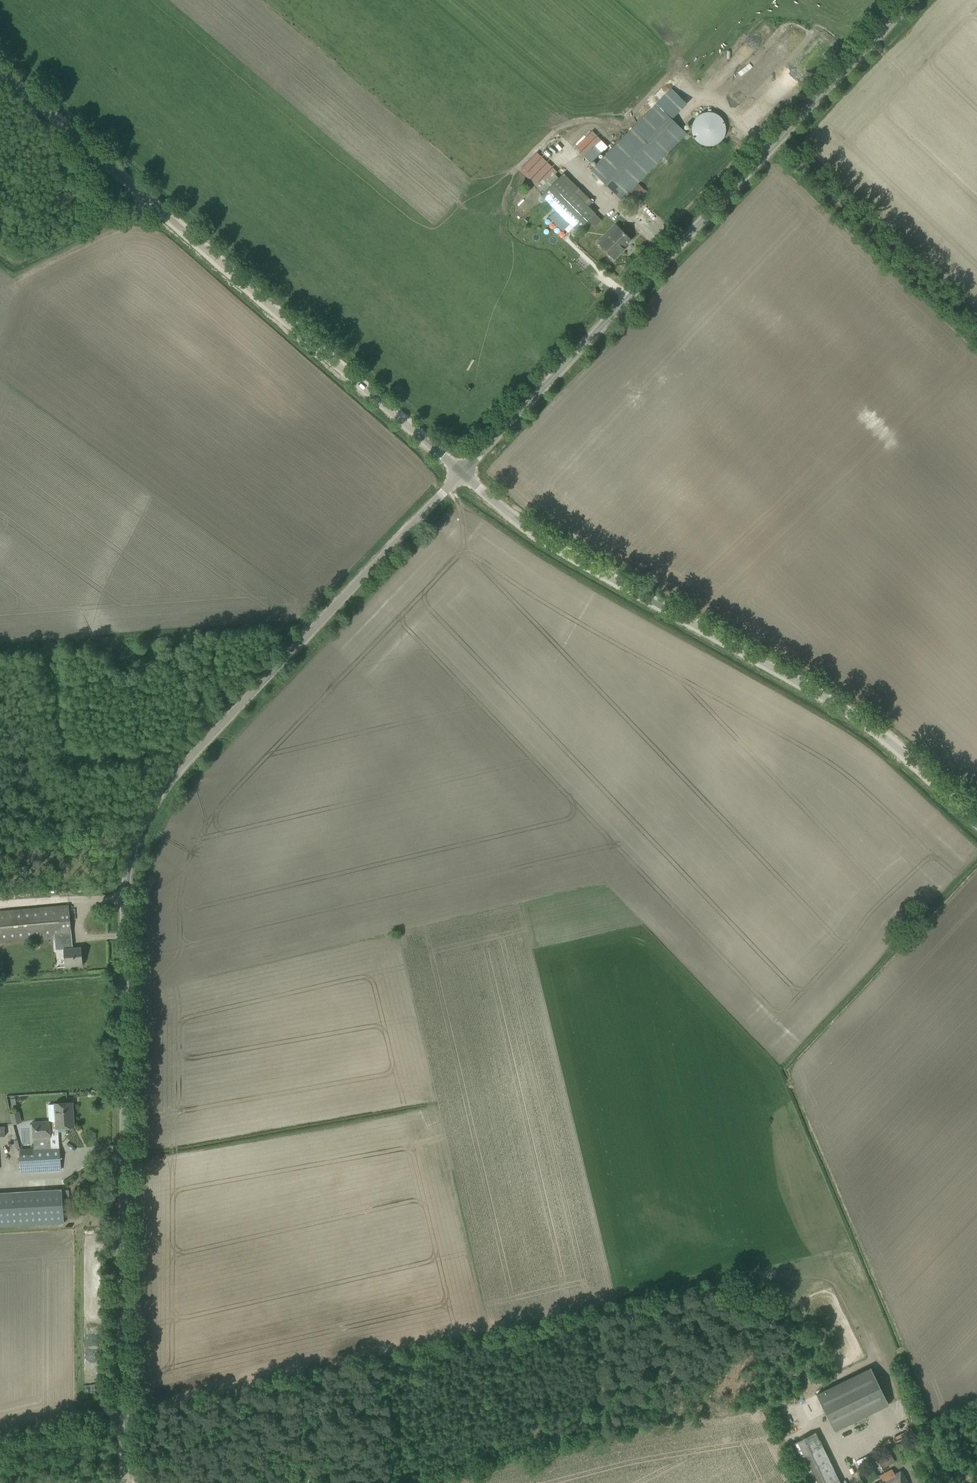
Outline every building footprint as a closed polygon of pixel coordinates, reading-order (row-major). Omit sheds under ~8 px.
[(589,170),(613,193),(620,200),(686,133),(656,103),(589,170)] [(692,129),(692,131),(692,132),(692,134),(693,135),(693,136),(694,138),(695,139),(696,140),(697,141),(698,142),(699,143),(700,144),(702,144),(703,145),(704,145),(706,146),(707,146),(709,146),(710,146),(712,146),(713,145),(715,145),(716,144),(717,144),(718,143),(720,142),(721,141),(722,140),(723,139),(723,138),(724,136),(725,135),(725,133),(725,132),(725,131),(725,129),(725,128),(725,126),(725,125),(724,123),(724,122),(723,121),(722,119),(721,118),(720,117),(719,116),(718,115),(717,115),(716,114),(714,113),(713,113),(711,113),(710,112),(709,112),(707,112),(706,113),(704,113),(703,113),(701,114),(700,115),(699,115),(698,116),(697,117),(696,118),(695,120),(694,121),(693,122),(693,123),(692,125),(692,126),(692,128),(692,129)] [(590,163),(607,147),(592,130),(574,146),(590,163)] [(559,178),(542,195),(556,210),(549,217),(563,231),(570,224),(577,231),(595,214),(588,207),(592,203),(563,174),(559,178)] [(600,245),(614,259),(620,253),(619,252),(631,240),(618,227),(606,239),(604,237),(598,243),(600,245)] [(608,264),(604,268),(608,272),(612,268),(608,264)] [(54,938),(56,950),(63,949),(65,967),(83,965),(81,947),(73,948),(69,905),(59,906),(59,905),(0,910),(0,943),(54,938)] [(19,1148),(20,1172),(61,1170),(59,1147),(51,1147),(50,1129),(56,1128),(56,1129),(74,1127),(73,1102),(48,1104),(49,1120),(32,1121),(34,1147),(19,1148)] [(9,1112),(11,1123),(20,1121),(18,1110),(9,1112)] [(64,1223),(63,1213),(70,1213),(69,1189),(62,1190),(62,1188),(0,1192),(0,1226),(64,1223)] [(815,1393),(834,1431),(888,1405),(870,1367),(815,1393)] [(815,1432),(788,1445),(806,1482),(839,1482),(815,1432)] [(873,1452),(856,1460),(858,1464),(875,1456),(873,1452)] [(878,1460),(882,1468),(895,1462),(891,1453),(878,1460)] [(877,1482),(908,1482),(900,1469),(894,1473),(892,1468),(879,1475),(882,1480),(877,1482)]
